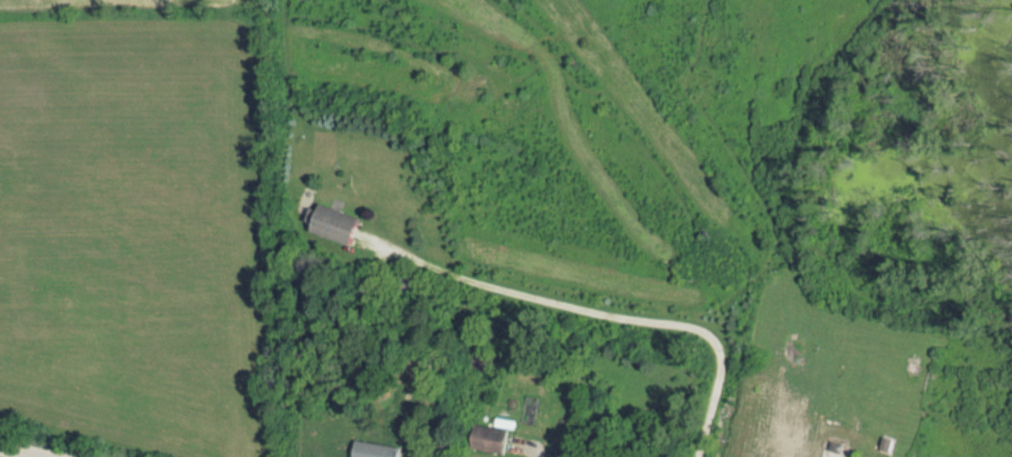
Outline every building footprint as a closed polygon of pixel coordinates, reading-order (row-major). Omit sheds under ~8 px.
[(355,251),(367,222),(325,204),(313,233),(355,251)] [(474,452),(510,452),(510,438),(474,438),(474,452)] [(358,440),(355,456),(404,456),(405,447),(358,440)]
